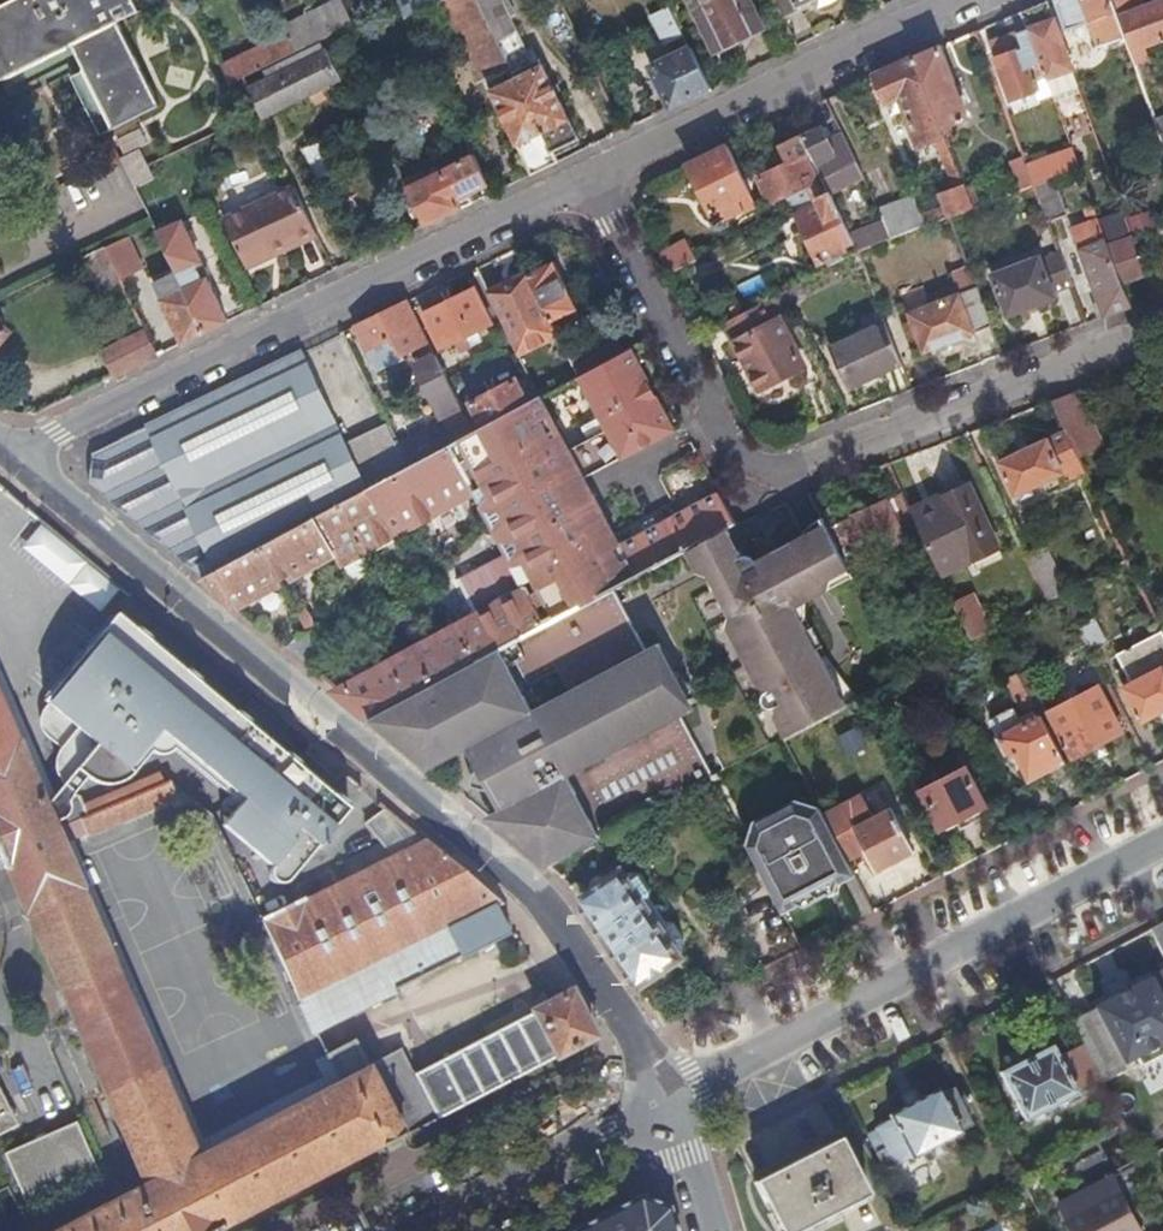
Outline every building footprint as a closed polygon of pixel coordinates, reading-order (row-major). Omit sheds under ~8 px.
[(66,49),(109,132),(155,107),(114,25),(136,14),(129,0),(16,0),(0,8),(0,82),(66,49)] [(294,54),(332,35),(352,25),(339,0),(282,29),(285,36),(294,54)] [(415,15),(424,11),(419,0),(406,0),(398,4),(406,20),(415,15)] [(717,53),(765,28),(751,0),(691,0),(717,53)] [(781,16),(815,0),(773,0),(781,16)] [(1111,0),(1056,0),(1067,30),(1090,21),(1099,46),(1124,37),(1111,0)] [(1137,0),(1111,0),(1124,37),(1136,71),(1142,90),(1155,85),(1153,81),(1146,59),(1144,59),(1140,47),(1162,38),(1162,0),(1140,8),(1137,0)] [(1047,1),(1022,12),(1045,77),(1071,67),(1047,1)] [(665,46),(683,37),(669,9),(650,18),(665,46)] [(1022,12),(1006,19),(1010,36),(989,44),(1011,101),(1035,92),(1048,87),(1045,77),(1022,12)] [(426,36),(415,15),(406,20),(416,41),(426,36)] [(220,69),(229,87),(231,85),(242,80),(258,72),(294,54),(285,36),(220,69)] [(694,97),(709,90),(685,42),(678,46),(682,54),(650,70),(669,109),(694,97)] [(965,117),(939,48),(914,59),(942,134),(950,131),(947,124),(965,117)] [(356,71),(372,69),(370,54),(354,55),(356,71)] [(531,176),(557,164),(552,154),(516,81),(509,67),(503,54),(478,68),(531,176)] [(251,93),(263,116),(338,78),(326,55),(251,93)] [(529,56),(509,67),(516,81),(537,71),(529,56)] [(914,59),(872,77),(884,102),(899,97),(918,145),(943,135),(942,134),(914,59)] [(516,81),(552,154),(578,141),(542,68),(537,71),(516,81)] [(242,80),(231,85),(234,91),(245,86),(242,80)] [(435,97),(442,92),(436,80),(428,84),(435,97)] [(245,86),(234,91),(242,108),(253,102),(245,86)] [(1048,87),(1035,92),(1039,102),(1052,97),(1048,87)] [(1087,110),(1066,115),(1072,138),(1093,133),(1087,110)] [(1153,121),(1161,145),(1162,149),(1162,118),(1153,121)] [(885,225),(848,149),(835,155),(820,126),(802,135),(826,185),(830,192),(853,240),(885,225)] [(963,188),(945,141),(939,143),(956,188),(941,193),(946,207),(933,211),(928,200),(916,205),(919,215),(886,228),(890,237),(933,222),(947,216),(970,208),(963,188)] [(753,201),(727,146),(704,157),(688,165),(711,212),(718,209),(724,219),(742,210),(737,200),(744,197),(747,203),(753,201)] [(1047,179),(1077,168),(1070,149),(1054,154),(1056,161),(1028,172),(1033,184),(1047,179)] [(155,182),(148,168),(140,151),(121,161),(136,191),(155,182)] [(1054,154),(1025,165),(1028,172),(1056,161),(1054,154)] [(456,213),(463,209),(459,202),(489,186),(473,156),(424,181),(421,175),(404,183),(426,227),(456,213)] [(816,180),(804,156),(758,179),(771,203),(816,180)] [(1025,165),(1022,157),(1012,161),(1015,169),(998,176),(1005,195),(1033,184),(1028,172),(1025,165)] [(1005,195),(998,176),(970,185),(978,205),(1005,195)] [(1056,202),(1047,179),(1033,184),(1041,207),(1056,202)] [(830,192),(826,185),(817,189),(820,196),(830,192)] [(963,188),(970,208),(978,205),(970,185),(963,188)] [(249,270),(277,257),(275,253),(320,231),(297,187),(226,222),(249,270)] [(820,196),(815,199),(818,205),(797,215),(805,234),(796,237),(802,248),(809,245),(817,262),(842,251),(840,246),(853,240),(830,192),(820,196)] [(1153,205),(1123,216),(1130,235),(1161,226),(1153,205)] [(764,225),(757,209),(750,213),(745,221),(750,232),(764,225)] [(1121,209),(1096,217),(1097,221),(1105,243),(1130,235),(1123,216),(1121,209)] [(1111,314),(1131,306),(1120,283),(1117,277),(1111,260),(1105,243),(1097,221),(1088,224),(1094,241),(1077,247),(1103,317),(1111,314)] [(886,228),(885,225),(853,240),(858,250),(864,247),(890,237),(886,228)] [(221,327),(228,324),(217,301),(207,281),(199,265),(200,264),(182,226),(159,236),(177,275),(206,334),(221,327)] [(277,257),(322,236),(320,231),(275,253),(277,257)] [(1117,277),(1120,283),(1143,276),(1130,235),(1105,243),(1111,260),(1117,277)] [(105,251),(120,282),(143,270),(128,239),(105,251)] [(684,242),(658,255),(668,273),(694,260),(684,242)] [(869,261),(864,247),(858,250),(863,263),(869,261)] [(100,292),(120,282),(105,251),(84,261),(100,292)] [(1053,290),(1070,284),(1058,252),(1040,259),(1039,255),(990,273),(1006,315),(1055,297),(1053,290)] [(554,263),(529,275),(549,317),(555,330),(578,319),(565,292),(568,291),(554,263)] [(529,275),(528,273),(487,293),(507,336),(521,330),(524,337),(538,331),(534,324),(549,317),(529,275)] [(182,346),(206,334),(177,275),(154,287),(182,346)] [(207,281),(217,301),(224,298),(213,277),(207,281)] [(783,291),(787,300),(805,290),(801,281),(783,291)] [(972,329),(988,323),(975,287),(959,293),(958,292),(908,311),(923,351),(973,331),(972,329)] [(489,325),(472,290),(422,313),(440,349),(457,340),(461,348),(468,345),(464,337),(489,325)] [(781,303),(787,300),(783,291),(776,295),(781,303)] [(774,310),(788,302),(787,300),(781,303),(776,295),(768,299),(774,310)] [(768,299),(725,322),(760,390),(804,368),(774,310),(768,299)] [(372,318),(352,328),(364,352),(393,338),(396,343),(393,345),(398,356),(426,342),(406,302),(372,318)] [(848,388),(901,364),(885,322),(830,348),(848,388)] [(8,334),(0,327),(0,344),(8,334)] [(128,372),(159,357),(147,335),(105,356),(115,379),(128,372)] [(568,357),(577,376),(622,352),(613,335),(568,357)] [(393,338),(364,352),(373,369),(398,356),(393,345),(396,343),(393,338)] [(670,428),(627,349),(622,352),(577,376),(539,397),(582,477),(670,428)] [(445,380),(430,350),(420,355),(423,362),(415,366),(440,415),(458,406),(445,380)] [(344,447),(298,354),(204,399),(92,453),(87,483),(204,580),(312,522),(366,491),(344,447)] [(472,434),(537,398),(526,375),(515,381),(513,379),(468,403),(470,406),(461,411),(472,434)] [(1070,393),(1049,401),(1063,430),(1075,453),(1095,444),(1072,395),(1070,393)] [(328,667),(319,677),(369,719),(529,632),(611,587),(691,543),(724,525),(733,520),(718,493),(620,547),(584,482),(582,477),(539,397),(537,398),(472,434),(448,446),(474,495),(504,550),(505,553),(457,579),(477,617),(351,685),(328,667)] [(448,446),(472,434),(461,411),(397,446),(408,468),(448,446)] [(408,468),(397,446),(387,426),(344,447),(366,491),(409,470),(408,468)] [(1014,496),(1080,465),(1075,453),(1063,430),(997,461),(1014,496)] [(409,470),(366,491),(312,522),(330,553),(338,568),(474,495),(448,446),(408,468),(409,470)] [(969,485),(910,513),(919,532),(939,575),(972,559),(998,548),(969,485)] [(821,489),(808,493),(816,508),(828,503),(821,489)] [(827,527),(847,565),(919,532),(910,513),(901,494),(827,527)] [(312,522),(204,580),(234,606),(326,555),(330,553),(312,522)] [(724,525),(691,543),(712,583),(756,560),(752,556),(747,554),(740,555),(724,525)] [(829,589),(853,576),(847,565),(827,527),(825,525),(803,537),(829,589)] [(802,536),(773,551),(780,563),(773,566),(777,575),(785,572),(793,587),(786,591),(795,607),(829,589),(803,537),(802,536)] [(1049,547),(1028,558),(1049,601),(1070,591),(1049,547)] [(998,548),(972,559),(977,570),(1002,558),(998,548)] [(824,718),(848,705),(829,671),(819,676),(812,663),(822,658),(795,607),(786,591),(793,587),(785,572),(777,575),(773,566),(780,563),(773,551),(756,560),(712,583),(767,685),(763,690),(761,694),(761,699),(764,702),(768,705),(773,705),(777,704),(794,734),(824,718)] [(369,719),(427,768),(465,748),(498,809),(485,816),(500,829),(508,824),(520,845),(546,867),(711,779),(713,778),(689,732),(611,587),(529,632),(369,719)] [(963,629),(969,640),(989,631),(972,596),(952,605),(963,629)] [(1079,623),(1091,647),(1108,639),(1097,615),(1079,623)] [(43,702),(48,706),(86,738),(81,745),(79,751),(79,757),(81,765),(84,771),(89,775),(92,778),(97,780),(102,781),(108,781),(113,781),(118,778),(122,776),(126,772),(159,733),(242,802),(221,827),(267,866),(289,840),(296,831),(317,850),(349,812),(115,616),(43,702)] [(954,634),(960,647),(970,642),(969,640),(963,629),(954,634)] [(1117,655),(1130,683),(1123,688),(1141,722),(1162,711),(1162,632),(1117,655)] [(819,676),(829,671),(822,658),(812,663),(819,676)] [(937,681),(938,682),(950,676),(940,658),(928,664),(937,681)] [(1030,679),(1022,683),(1025,689),(1031,701),(1042,695),(1036,683),(1033,684),(1030,679)] [(12,740),(13,740),(47,816),(55,811),(0,684),(0,712),(12,740)] [(1071,759),(1120,733),(1097,687),(1047,713),(1071,759)] [(1031,701),(1025,689),(1013,695),(1022,711),(1033,706),(1031,701)] [(86,738),(48,706),(44,711),(42,714),(40,718),(40,722),(40,728),(42,733),(45,737),(61,751),(58,756),(56,761),(55,765),(55,770),(56,775),(57,779),(61,785),(64,788),(67,791),(84,771),(81,765),(79,757),(79,751),(81,745),(86,738)] [(1027,782),(1064,763),(1036,710),(1028,714),(1032,721),(1020,727),(1011,711),(989,722),(1006,756),(1012,753),(1027,782)] [(3,851),(52,829),(47,816),(13,740),(12,740),(0,712),(0,852),(3,851)] [(984,803),(965,768),(920,792),(938,826),(954,818),(958,827),(972,820),(967,812),(984,803)] [(53,831),(63,854),(173,806),(167,792),(171,790),(170,788),(165,790),(162,785),(84,818),(84,817),(53,831)] [(835,839),(845,859),(864,849),(875,870),(912,851),(879,787),(822,815),(826,823),(835,839)] [(754,822),(748,837),(760,831),(767,834),(817,807),(796,801),(754,822)] [(53,831),(84,817),(78,802),(55,811),(47,816),(52,829),(53,831)] [(398,852),(422,842),(381,807),(365,825),(365,826),(398,852)] [(753,859),(781,912),(797,903),(803,906),(811,902),(814,894),(827,888),(814,864),(826,858),(812,831),(826,823),(822,815),(818,807),(817,807),(767,834),(760,831),(748,837),(746,845),(753,859)] [(827,888),(853,874),(845,859),(835,839),(826,823),(812,831),(826,858),(814,864),(827,888)] [(508,824),(500,829),(520,845),(508,824)] [(223,1230),(222,1227),(379,1145),(381,1148),(404,1137),(403,1136),(435,1119),(412,1074),(398,1049),(378,1059),(369,1043),(358,1049),(354,1043),(326,1057),(340,1084),(196,1158),(78,888),(79,888),(63,854),(53,831),(52,829),(3,851),(0,852),(0,858),(24,912),(26,912),(68,1008),(145,1185),(57,1230),(221,1230),(223,1230)] [(302,850),(289,840),(267,866),(279,876),(302,850)] [(299,1001),(493,906),(496,903),(465,877),(422,842),(398,852),(260,919),(299,1001)] [(606,943),(647,914),(640,903),(648,897),(650,889),(638,873),(630,872),(622,877),(617,871),(576,899),(606,943)] [(493,906),(299,1001),(312,1028),(505,934),(493,906)] [(606,943),(635,986),(676,957),(673,951),(680,946),(682,937),(671,922),(663,920),(655,925),(647,914),(606,943)] [(1150,929),(1162,954),(1162,922),(1150,929)] [(1148,934),(1144,935),(1142,938),(1142,941),(1145,943),(1148,944),(1150,944),(1152,942),(1153,940),(1152,938),(1151,935),(1148,934)] [(1099,1082),(1117,1073),(1121,1062),(1134,1055),(1139,1066),(1162,1053),(1162,973),(1068,1021),(1080,1046),(1099,1082)] [(412,1074),(435,1119),(535,1067),(591,1037),(569,993),(558,998),(412,1074)] [(1022,1123),(1099,1082),(1080,1046),(1056,1059),(1050,1047),(1045,1049),(1038,1037),(996,1059),(1002,1072),(998,1074),(1022,1123)] [(970,1126),(952,1090),(938,1096),(935,1092),(887,1117),(889,1121),(873,1130),(893,1167),(909,1158),(910,1160),(958,1135),(957,1133),(970,1126)] [(0,1094),(0,1132),(15,1123),(0,1094)] [(97,1174),(73,1122),(2,1153),(25,1204),(97,1174)] [(864,1196),(836,1141),(835,1141),(833,1139),(752,1181),(777,1230),(795,1230),(815,1221),(817,1225),(831,1218),(829,1214),(864,1196)] [(1088,1204),(1116,1190),(1111,1180),(1083,1194),(1088,1204)] [(1116,1190),(1088,1204),(1083,1194),(1057,1207),(1070,1230),(1137,1230),(1116,1190)] [(571,1230),(587,1230),(604,1222),(636,1205),(659,1214),(664,1230),(672,1230),(666,1209),(636,1197),(571,1230)] [(587,1230),(664,1230),(659,1214),(636,1205),(604,1222),(587,1230)]
